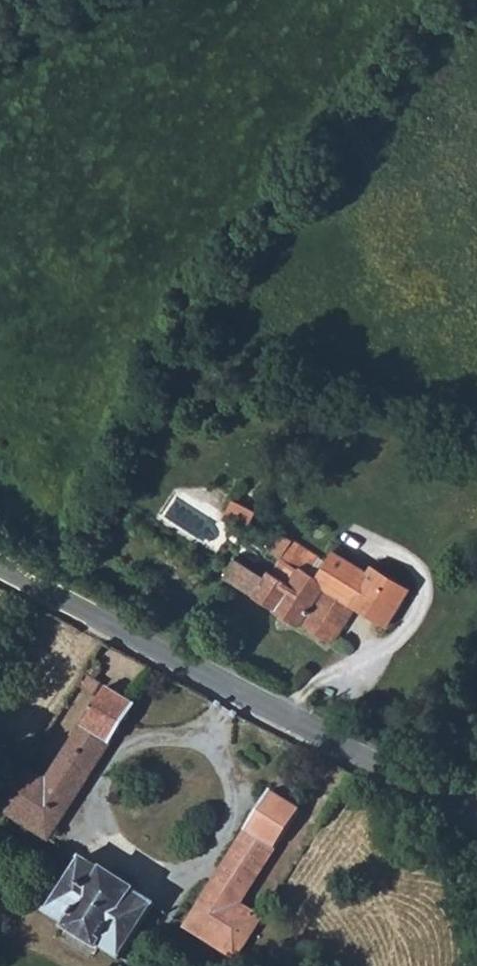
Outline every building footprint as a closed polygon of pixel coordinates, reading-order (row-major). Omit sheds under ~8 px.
[(227,511),(250,523),(257,510),(233,498),(227,511)] [(273,608),(300,625),(302,622),(333,642),(357,606),(388,625),(411,588),(373,564),(368,572),(333,550),(326,561),(280,530),(268,549),(282,557),(273,572),(269,569),(266,576),(236,558),(225,576),(274,606),(273,608)] [(97,680),(103,671),(91,663),(77,685),(94,697),(103,684),(97,680)] [(49,841),(51,838),(136,705),(107,687),(47,781),(25,767),(0,806),(0,810),(7,815),(49,841)] [(186,927),(236,959),(263,917),(241,904),(300,810),(271,791),(187,925),(186,927)] [(2,849),(11,836),(0,830),(0,848),(2,849)] [(100,946),(120,959),(122,957),(136,934),(155,905),(155,904),(135,891),(136,890),(104,869),(103,870),(82,858),(81,860),(48,911),(47,912),(68,926),(66,929),(98,949),(100,946)]
